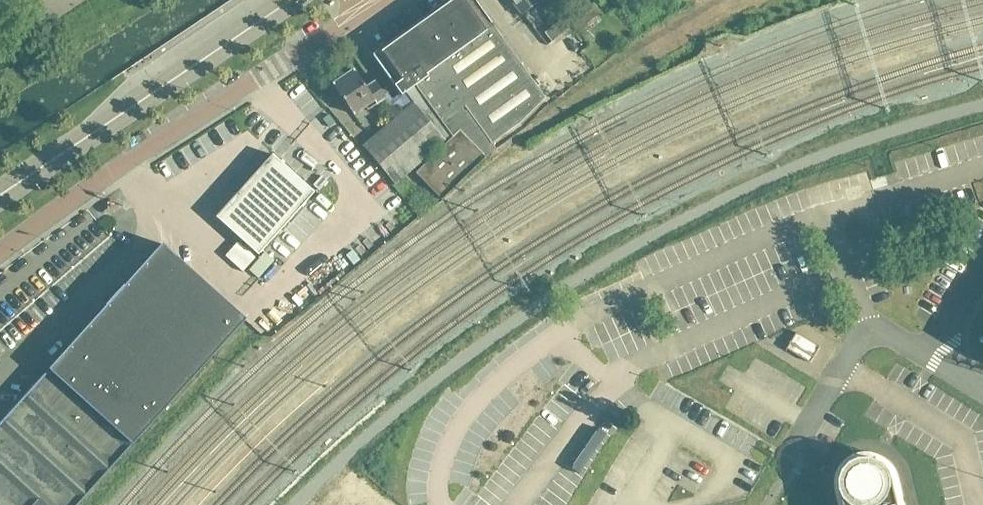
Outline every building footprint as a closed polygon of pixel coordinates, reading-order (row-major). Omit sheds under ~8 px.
[(475,0),(450,0),(373,56),(401,95),(405,92),(414,102),(411,105),(416,104),(433,127),(434,126),(446,140),(464,124),(483,149),(521,122),(546,97),(475,0)] [(521,12),(535,0),(512,0),(521,12)] [(582,33),(600,18),(590,5),(571,20),(582,33)] [(557,26),(547,34),(552,40),(562,32),(557,26)] [(389,101),(375,80),(366,87),(354,69),(351,72),(347,72),(338,79),(337,81),(333,84),(353,113),(365,106),(367,109),(382,99),(385,104),(389,101)] [(416,104),(411,105),(363,144),(395,183),(446,140),(434,126),(433,127),(416,104)] [(442,198),(486,156),(481,151),(483,149),(464,124),(446,140),(447,141),(416,171),(442,198)] [(215,216),(239,237),(258,254),(314,192),(272,153),(269,156),(270,157),(227,205),(215,216)] [(238,240),(225,255),(243,270),(256,256),(238,240)] [(245,318),(184,264),(180,260),(181,260),(162,243),(158,248),(160,250),(126,288),(124,285),(123,285),(105,305),(106,306),(106,305),(108,308),(85,334),(82,332),(0,422),(0,504),(77,504),(131,445),(131,446),(155,420),(154,419),(164,408),(165,408),(245,318)] [(815,356),(821,346),(797,332),(791,341),(790,342),(791,343),(788,348),(811,362),(814,357),(815,356)] [(893,477),(892,474),(891,472),(890,469),(888,467),(886,465),(883,463),(880,461),(878,460),(875,459),(872,458),(869,458),(866,458),(863,458),(860,459),(855,461),(853,462),(851,464),(849,466),(847,468),(846,470),(844,473),(843,476),(842,479),(842,480),(841,482),(841,484),(842,487),(842,489),(846,504),(900,504),(893,477)]
